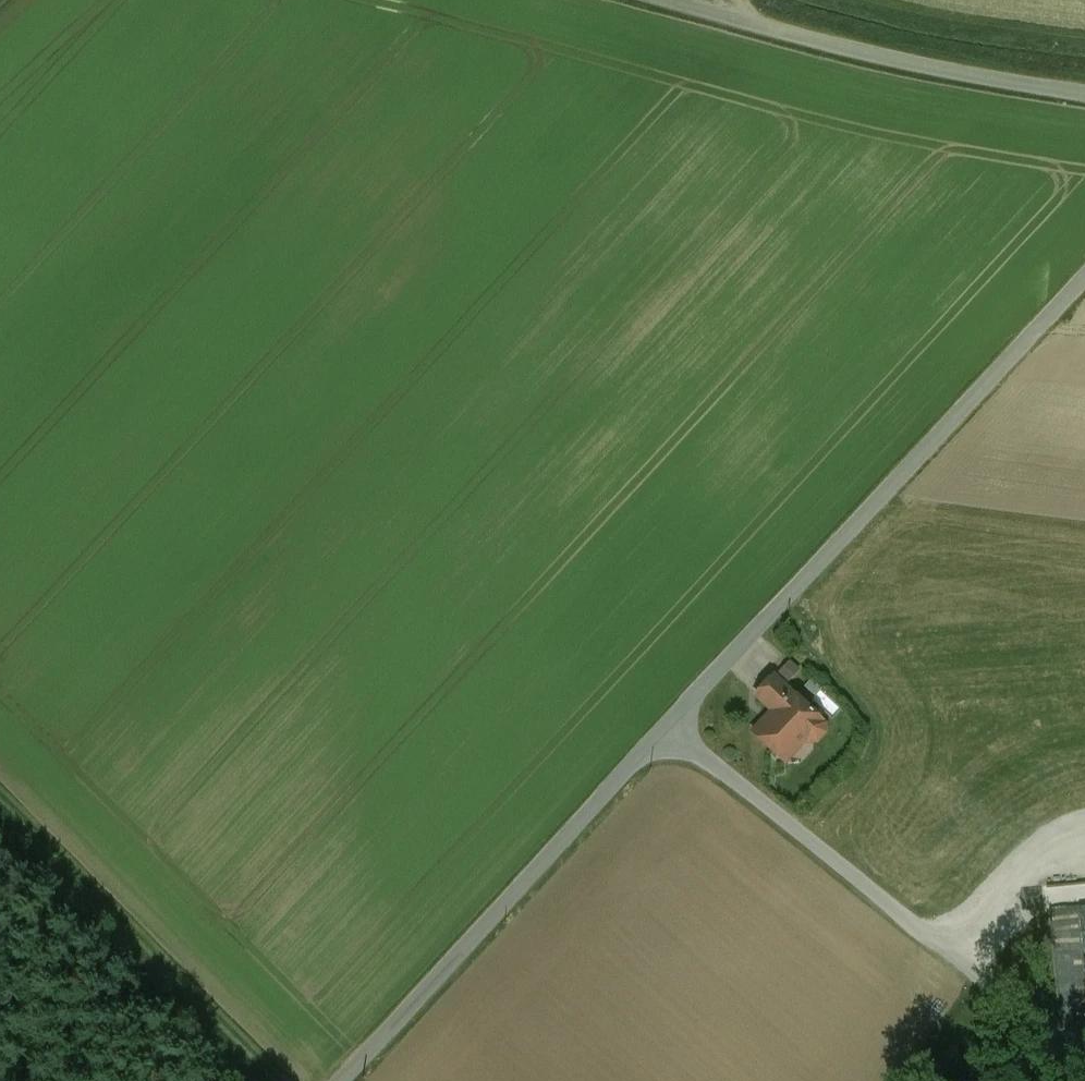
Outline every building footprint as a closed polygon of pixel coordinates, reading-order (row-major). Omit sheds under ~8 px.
[(825,724),(774,677),(757,695),(776,713),(756,734),(779,755),(788,746),(798,745),(805,738),(809,741),(817,741),(825,732),(825,724)] [(1084,902),(1084,880),(1039,883),(1041,905),(1084,902)]
